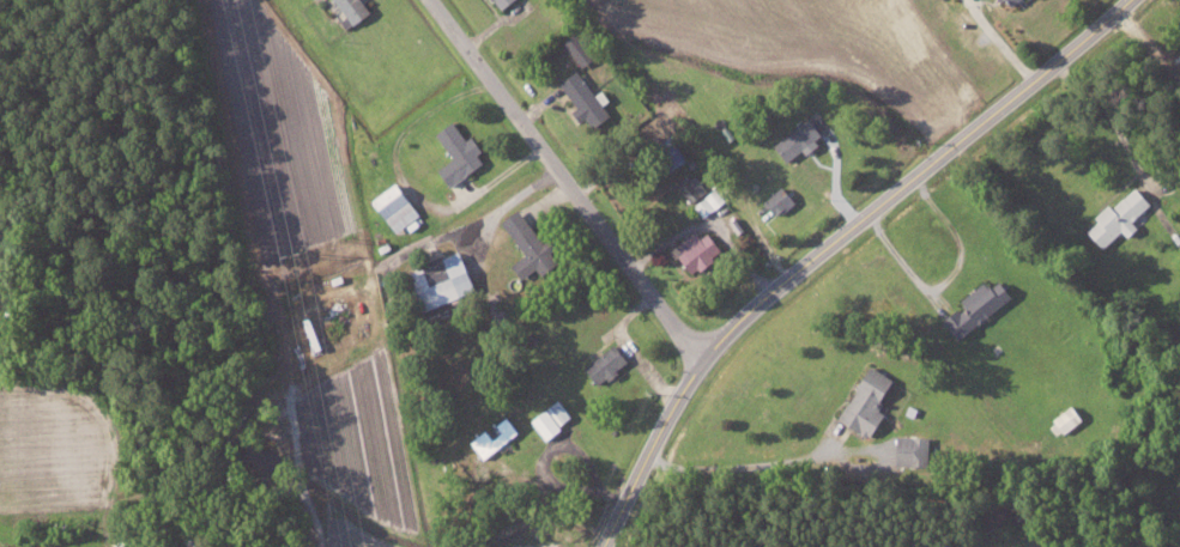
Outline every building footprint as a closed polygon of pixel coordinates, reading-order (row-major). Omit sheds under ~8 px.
[(368,0),(338,0),(358,25),(376,11),(368,0)] [(520,0),(496,0),(502,10),(520,0)] [(597,59),(581,31),(566,40),(582,68),(597,59)] [(616,111),(578,71),(562,86),(589,116),(588,117),(598,128),(616,111)] [(776,142),(791,162),(826,134),(811,115),(776,142)] [(454,186),(488,163),(482,154),(486,150),(476,135),(470,139),(456,120),(439,132),(456,157),(441,168),(454,186)] [(680,187),(694,202),(709,189),(695,174),(680,187)] [(424,216),(403,181),(375,197),(396,232),(424,216)] [(1102,218),(1090,230),(1107,248),(1126,229),(1129,233),(1157,203),(1137,183),(1102,219),(1102,218)] [(781,215),(799,202),(787,185),(768,199),(781,215)] [(694,203),(703,216),(726,200),(717,187),(694,203)] [(546,241),(524,209),(507,221),(529,254),(515,264),(525,278),(541,267),(546,275),(563,263),(555,252),(561,247),(553,236),(546,241)] [(726,250),(707,226),(684,246),(687,250),(681,255),(697,274),(726,250)] [(481,290),(467,252),(413,272),(428,310),(481,290)] [(1018,296),(1005,280),(994,289),(989,283),(944,317),(962,339),(1018,296)] [(633,359),(616,341),(588,366),(605,384),(633,359)] [(888,411),(883,409),(897,375),(869,363),(846,422),(878,435),(888,411)] [(534,417),(546,438),(576,419),(564,399),(534,417)] [(492,452),(521,431),(509,414),(471,441),(479,453),(488,447),(492,452)]
